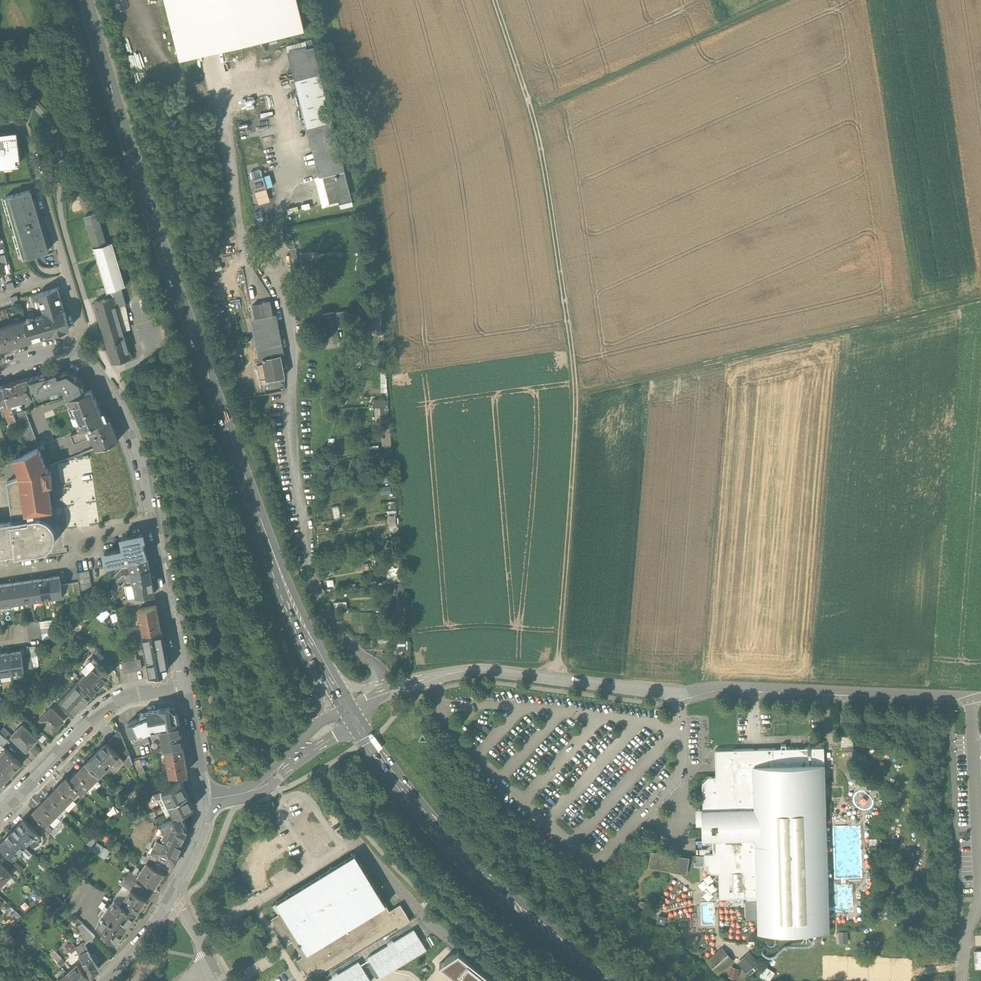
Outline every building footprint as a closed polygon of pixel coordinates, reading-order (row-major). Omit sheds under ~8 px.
[(179,59),(304,28),(297,0),(164,0),(179,59)] [(311,40),(305,41),(306,47),(306,48),(313,47),(311,40)] [(306,47),(288,51),(295,79),(320,73),(313,47),(306,48),(306,47)] [(320,73),(295,79),(307,128),(332,122),(320,73)] [(332,122),(307,128),(319,176),(322,176),(344,170),(332,122)] [(12,164),(21,163),(17,133),(0,135),(0,165),(12,164)] [(261,169),(250,172),(256,196),(269,193),(267,186),(273,185),(270,172),(263,174),(261,169)] [(344,170),(322,176),(329,203),(338,200),(339,203),(352,200),(344,170)] [(48,251),(30,190),(5,197),(6,198),(3,199),(11,228),(14,227),(17,236),(14,237),(20,258),(23,257),(23,258),(48,251)] [(125,285),(112,242),(105,244),(96,213),(85,216),(109,297),(94,302),(103,332),(101,332),(104,342),(106,342),(112,363),(131,358),(126,339),(127,339),(124,329),(129,322),(125,304),(126,304),(120,286),(125,285)] [(57,288),(38,293),(44,315),(24,321),(30,340),(68,329),(67,329),(69,328),(64,309),(57,288)] [(270,301),(252,304),(255,318),(251,319),(259,359),(263,358),(281,354),(284,353),(276,314),(273,314),(270,301)] [(312,302),(302,304),(304,315),(314,313),(312,302)] [(334,312),(322,314),(327,343),(339,341),(334,312)] [(0,328),(0,349),(30,340),(24,321),(0,328)] [(281,354),(263,358),(267,379),(285,376),(281,354)] [(58,369),(28,378),(31,391),(35,389),(36,395),(63,388),(64,391),(67,390),(69,396),(85,391),(82,381),(72,374),(69,375),(67,371),(59,373),(58,369)] [(28,378),(3,386),(8,403),(9,403),(33,397),(31,391),(28,378)] [(0,386),(0,406),(3,405),(3,409),(9,422),(16,420),(13,414),(9,403),(8,403),(3,386),(2,385),(0,386)] [(69,396),(67,397),(80,430),(107,419),(104,412),(101,413),(92,389),(85,391),(69,396)] [(388,399),(374,399),(374,423),(389,422),(388,399)] [(25,411),(13,414),(16,420),(17,423),(27,451),(38,447),(39,447),(25,411)] [(80,430),(71,434),(74,442),(87,436),(88,435),(91,433),(97,448),(118,440),(110,418),(107,419),(80,430)] [(390,431),(381,432),(382,445),(391,445),(390,431)] [(379,445),(369,446),(370,456),(380,455),(379,445)] [(13,457),(21,476),(7,482),(11,513),(13,522),(11,522),(11,521),(0,523),(0,552),(15,550),(15,555),(41,551),(47,548),(52,544),(55,537),(55,531),(53,524),(48,519),(42,517),(35,516),(34,511),(52,508),(49,482),(52,482),(50,468),(46,469),(39,447),(38,447),(27,451),(13,457)] [(390,485),(380,486),(382,494),(391,493),(390,485)] [(141,534),(122,538),(125,551),(123,551),(122,549),(105,552),(107,565),(147,556),(147,554),(146,554),(142,536),(143,536),(142,534),(141,534)] [(147,556),(129,560),(130,568),(126,566),(122,568),(123,574),(149,568),(147,556)] [(367,558),(355,559),(357,572),(369,570),(367,558)] [(122,568),(114,576),(115,578),(117,576),(119,578),(123,574),(122,568)] [(149,568),(123,574),(119,578),(119,581),(132,577),(134,584),(151,580),(149,568)] [(60,576),(49,577),(52,598),(63,596),(61,584),(60,576)] [(49,577),(39,579),(43,599),(52,598),(49,577)] [(39,579),(30,580),(33,601),(43,599),(39,579)] [(30,580),(20,581),(23,602),(33,601),(30,580)] [(151,580),(134,584),(136,597),(136,598),(143,596),(154,594),(151,580)] [(23,602),(20,581),(10,583),(13,604),(23,602)] [(401,582),(393,583),(395,593),(403,592),(401,582)] [(0,584),(0,585),(3,605),(13,604),(10,583),(0,584)] [(136,597),(128,599),(130,605),(144,602),(143,596),(136,598),(136,597)] [(156,605),(138,609),(143,634),(161,630),(156,605)] [(161,630),(143,634),(151,675),(165,672),(168,667),(161,630)] [(406,638),(394,638),(395,651),(407,650),(406,638)] [(21,651),(9,652),(12,674),(24,672),(21,651)] [(0,654),(0,675),(12,674),(9,652),(0,654)] [(140,659),(122,663),(124,673),(142,669),(140,659)] [(96,662),(78,681),(92,693),(109,675),(96,662)] [(92,693),(78,681),(61,700),(74,712),(92,693)] [(64,720),(51,707),(40,719),(53,731),(64,720)] [(142,718),(130,723),(137,743),(162,732),(160,725),(178,722),(175,709),(142,714),(142,718)] [(849,714),(837,714),(837,726),(849,726),(849,714)] [(178,722),(160,725),(162,732),(165,750),(183,747),(178,722)] [(29,729),(27,731),(21,726),(12,735),(26,749),(38,738),(29,729)] [(4,727),(0,731),(0,733),(4,737),(9,732),(4,727)] [(119,730),(107,742),(119,754),(118,754),(125,760),(129,755),(119,730)] [(852,735),(841,735),(841,747),(842,747),(853,747),(852,735)] [(107,742),(106,741),(95,753),(108,766),(109,766),(114,771),(125,760),(118,754),(119,754),(107,742)] [(781,749),(715,751),(716,777),(708,778),(702,784),(703,811),(702,811),(703,841),(712,841),(713,855),(704,855),(704,868),(711,874),(718,874),(719,899),(732,899),(733,905),(743,905),(743,898),(747,898),(747,900),(757,900),(758,933),(781,932),(781,933),(806,932),(829,931),(824,747),(786,749),(786,745),(781,745),(781,749)] [(183,747),(165,750),(169,775),(187,772),(183,747)] [(5,748),(0,754),(0,769),(8,777),(21,764),(5,748)] [(86,762),(100,775),(108,766),(95,753),(86,762)] [(144,755),(132,760),(135,768),(146,764),(144,755)] [(100,775),(86,762),(78,770),(91,783),(100,775)] [(0,769),(0,786),(8,777),(0,769)] [(91,783),(78,770),(70,779),(69,779),(80,789),(79,789),(82,792),(91,783)] [(70,779),(67,776),(58,785),(71,798),(72,797),(79,789),(80,789),(69,779),(70,779)] [(149,778),(141,782),(144,790),(152,786),(149,778)] [(181,781),(156,793),(159,799),(165,797),(168,803),(188,794),(181,781)] [(71,798),(58,785),(50,794),(63,806),(68,812),(77,803),(72,797),(71,798)] [(63,806),(50,794),(42,802),(55,815),(63,806)] [(188,794),(168,803),(172,811),(166,814),(169,819),(181,813),(194,806),(188,794)] [(55,815),(42,802),(33,811),(46,823),(55,815)] [(142,804),(129,810),(134,820),(147,814),(142,804)] [(572,823),(579,828),(586,816),(579,812),(572,823)] [(169,819),(161,824),(162,828),(160,833),(158,832),(153,845),(154,845),(151,854),(156,856),(157,855),(168,861),(173,864),(175,860),(178,859),(180,854),(179,851),(183,843),(186,837),(183,836),(187,827),(184,821),(185,821),(181,813),(169,819)] [(156,826),(140,818),(126,848),(143,855),(144,855),(150,858),(151,854),(154,845),(153,845),(158,832),(160,833),(162,828),(161,824),(156,826)] [(30,825),(24,819),(11,832),(25,845),(26,843),(27,844),(36,838),(38,839),(41,835),(34,829),(35,828),(35,827),(31,824),(30,825)] [(45,831),(38,824),(35,827),(35,828),(34,829),(41,835),(45,831)] [(11,832),(0,844),(0,846),(13,858),(25,845),(11,832)] [(96,841),(91,849),(104,857),(109,849),(96,841)] [(355,854),(273,905),(279,914),(271,919),(287,944),(292,941),(302,957),(297,961),(309,980),(397,927),(398,928),(410,921),(400,905),(390,911),(355,854)] [(687,859),(652,854),(650,867),(685,873),(687,859)] [(150,858),(144,855),(143,855),(141,859),(147,863),(148,863),(153,866),(156,861),(150,858)] [(0,862),(0,882),(2,880),(4,881),(10,875),(8,874),(10,871),(0,862)] [(153,866),(148,863),(147,863),(143,870),(142,870),(138,876),(155,887),(164,873),(153,866)] [(84,879),(66,906),(75,915),(94,886),(84,879)] [(146,899),(131,889),(121,904),(136,914),(146,899)] [(115,900),(111,905),(110,905),(100,920),(101,921),(97,927),(104,932),(103,933),(110,938),(109,939),(116,944),(136,914),(121,904),(115,900)] [(664,925),(666,917),(658,915),(656,923),(664,925)] [(96,936),(83,923),(77,927),(87,942),(96,936)] [(414,930),(368,958),(381,978),(426,950),(414,930)] [(99,969),(86,946),(77,951),(92,976),(99,969)] [(459,951),(440,964),(461,980),(496,980),(459,951)] [(721,951),(708,962),(719,974),(732,963),(721,951)] [(749,955),(740,964),(746,971),(756,962),(749,955)] [(62,958),(57,962),(63,968),(67,964),(62,958)] [(327,980),(370,980),(358,962),(327,980)] [(77,963),(67,972),(69,975),(75,980),(86,980),(89,978),(84,972),(84,971),(77,963)] [(740,969),(729,966),(728,969),(729,970),(728,977),(738,979),(740,969)] [(776,973),(765,966),(758,976),(766,980),(770,980),(776,973)]
